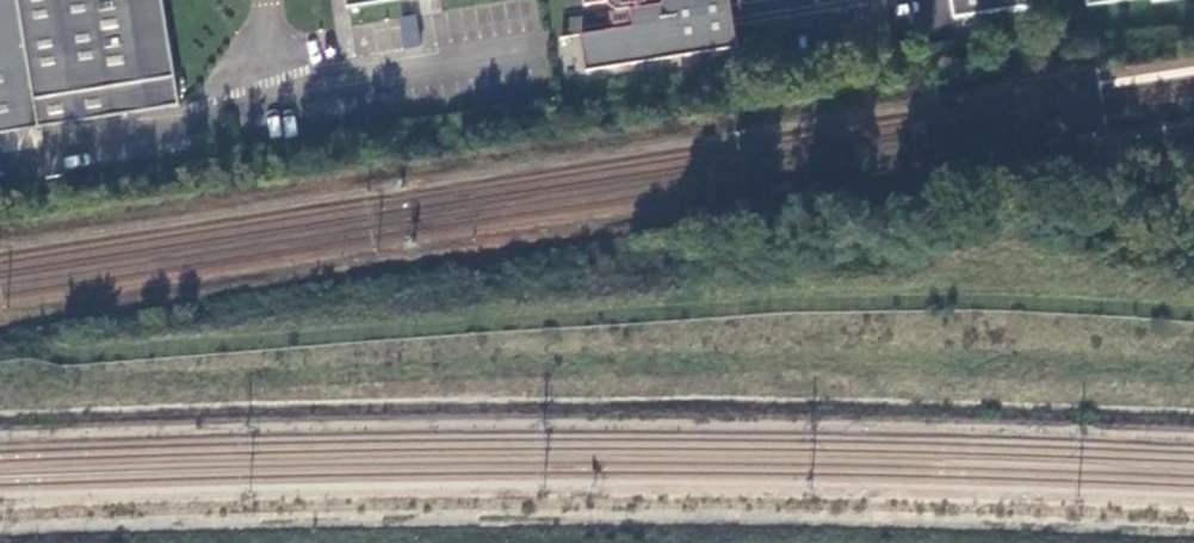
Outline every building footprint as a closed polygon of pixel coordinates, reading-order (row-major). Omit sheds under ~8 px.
[(180,106),(163,0),(0,0),(0,136),(180,106)] [(354,13),(436,0),(352,0),(354,13)] [(585,8),(608,4),(609,7),(617,13),(631,11),(634,29),(583,37),(589,73),(741,48),(733,0),(583,0),(585,8)] [(1028,0),(954,0),(958,24),(1030,12),(1028,0)] [(1086,10),(1147,0),(1149,7),(1187,0),(1084,0),(1086,10)]
